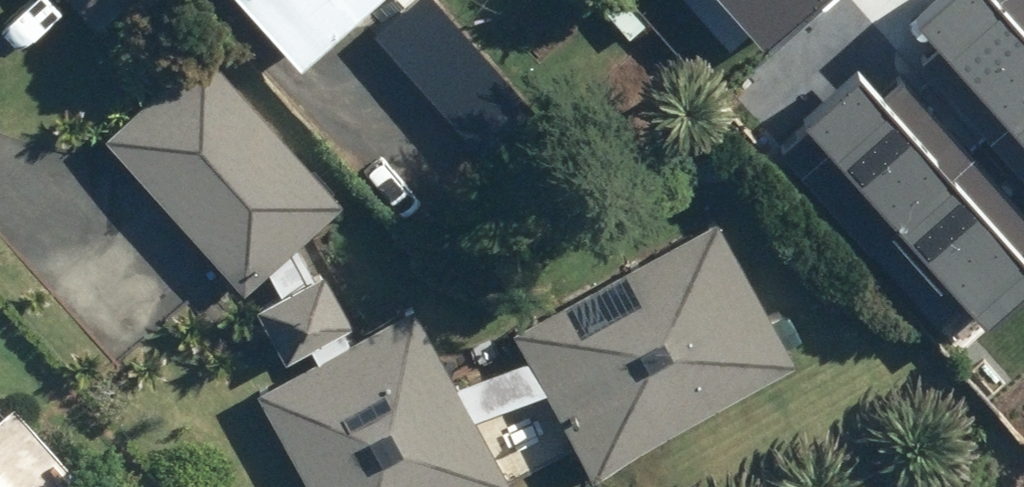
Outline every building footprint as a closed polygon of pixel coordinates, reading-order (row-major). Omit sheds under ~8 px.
[(94,14),(111,0),(83,0),(94,14)] [(298,59),(364,0),(246,0),(298,59)] [(374,33),(483,155),(532,112),(432,0),(411,0),(374,33)] [(765,56),(828,0),(714,0),(765,56)] [(919,30),(1023,150),(1023,0),(953,0),(919,30)] [(103,120),(243,278),(343,189),(204,32),(103,120)] [(1023,299),(1023,268),(1018,261),(1023,256),(1023,220),(901,84),(879,104),(861,83),(807,132),(809,135),(786,156),(942,328),(964,307),(987,332),(1023,299)] [(717,205),(509,310),(587,463),(795,359),(717,205)] [(255,292),(284,343),(352,303),(322,253),(255,292)] [(256,374),(316,486),(491,486),(515,475),(416,289),(256,374)] [(7,404),(0,411),(0,486),(82,486),(7,404)]
